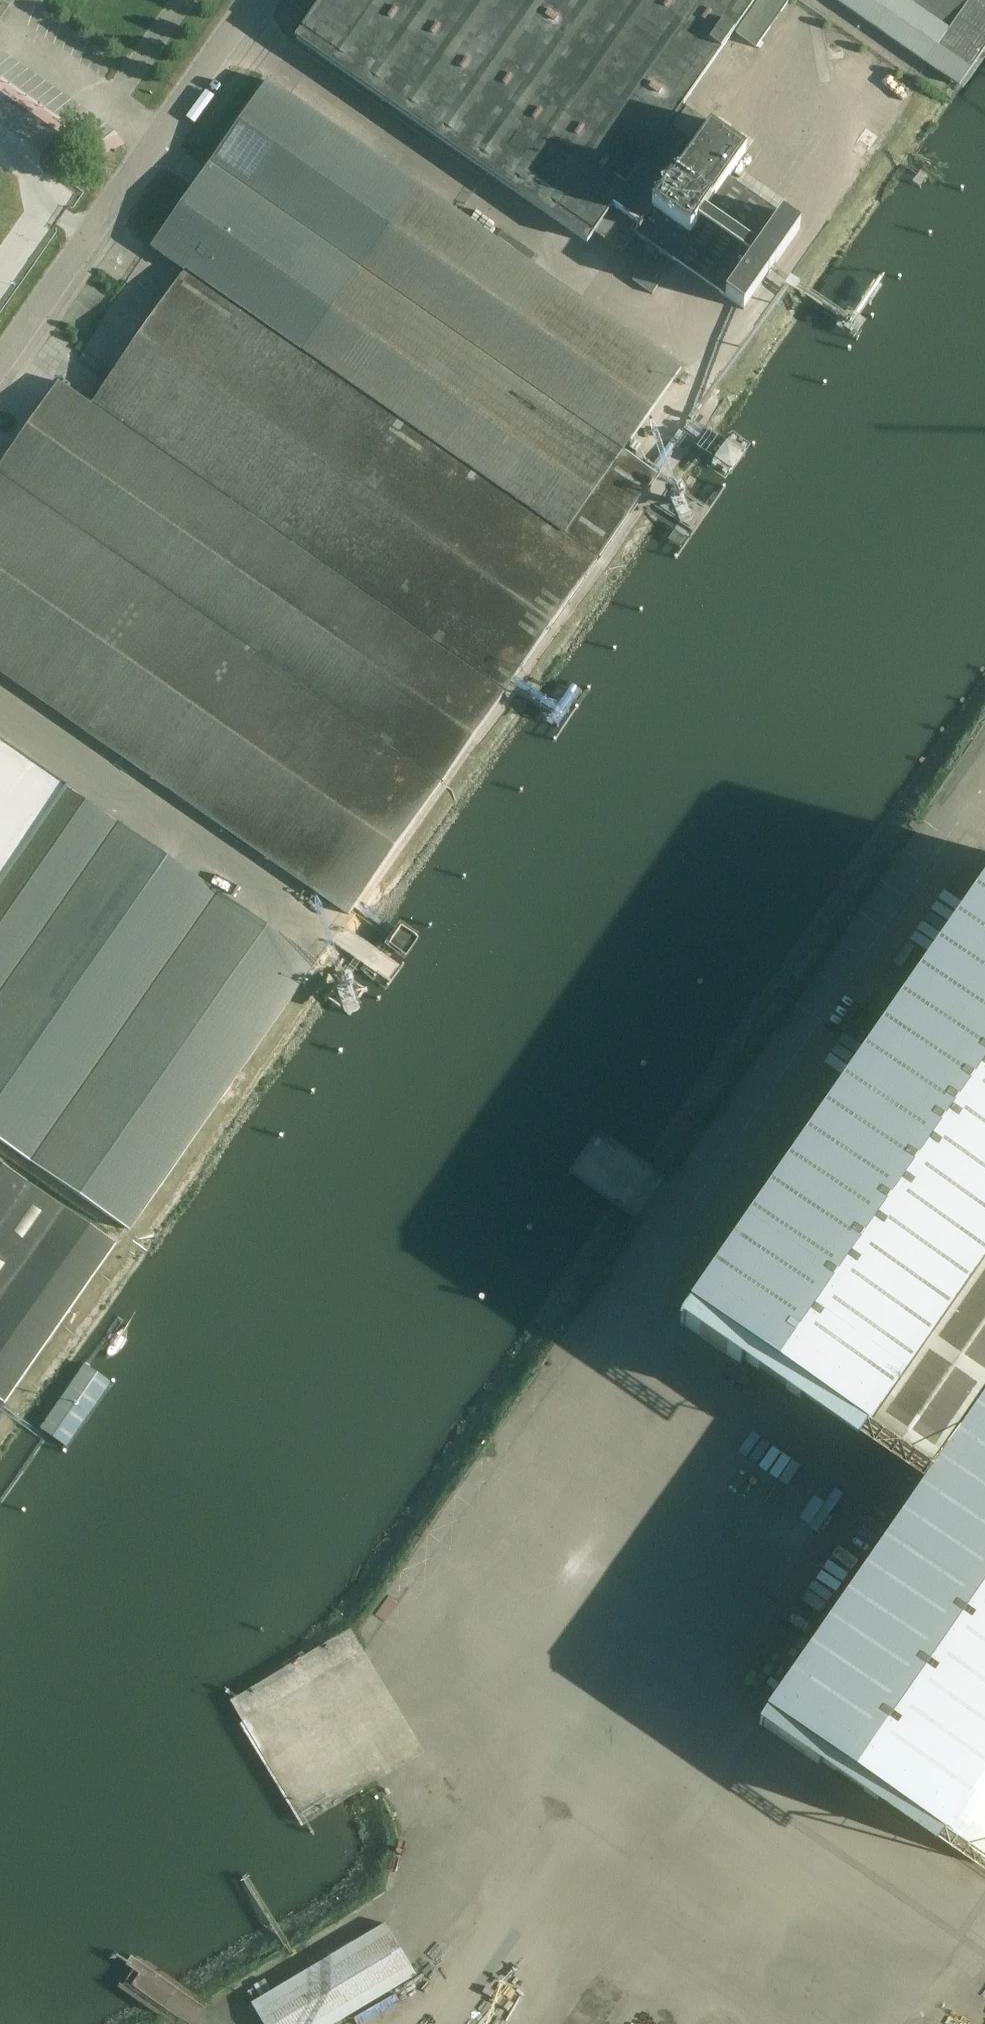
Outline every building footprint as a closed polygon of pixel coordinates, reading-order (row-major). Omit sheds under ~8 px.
[(622,254),(635,235),(743,310),(800,229),(728,180),(746,154),(709,129),(681,110),(735,33),(756,48),(788,4),(783,0),(323,0),(295,40),(588,244),(594,234),(622,254)] [(958,88),(984,50),(984,0),(833,0),(958,88)] [(268,80),(150,249),(184,272),(91,404),(59,381),(0,466),(0,673),(348,917),(657,475),(624,452),(681,370),(268,80)] [(65,167),(74,154),(58,143),(49,156),(65,167)] [(646,262),(632,282),(651,295),(666,275),(646,261),(646,262)] [(318,962),(0,742),(0,1142),(130,1232),(318,962)] [(781,1692),(766,1713),(943,1836),(984,1865),(984,883),(689,1309),(930,1477),(781,1692)] [(5,1404),(116,1244),(0,1164),(0,1401),(5,1404)] [(263,2023),(336,2023),(417,1976),(385,1924),(251,2004),(263,2023)]
